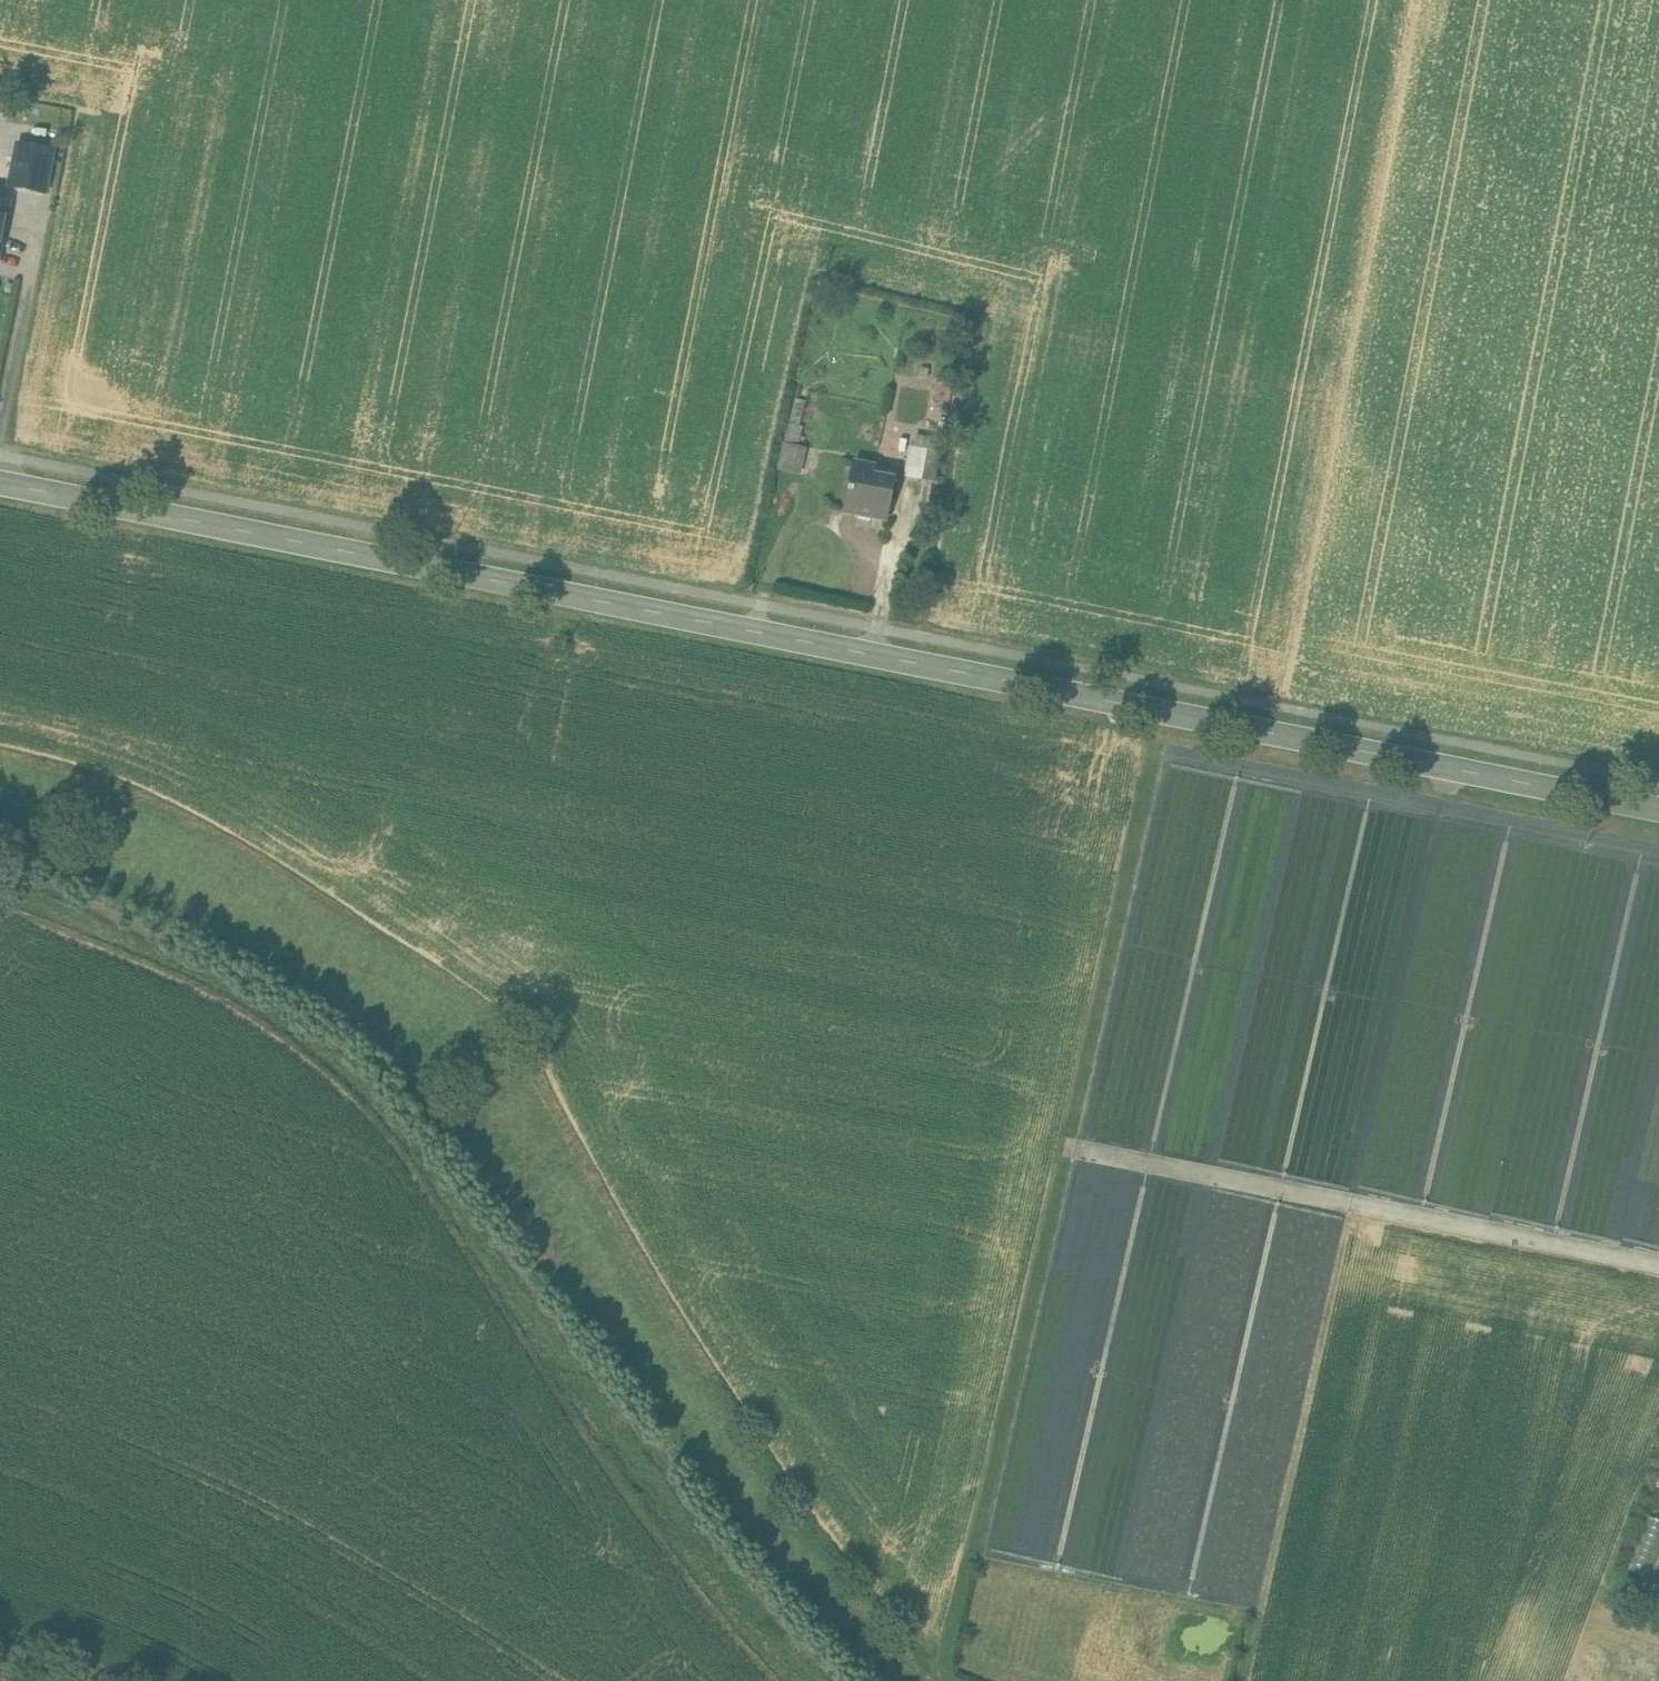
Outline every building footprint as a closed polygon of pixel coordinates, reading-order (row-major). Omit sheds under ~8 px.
[(53,152),(19,145),(11,186),(45,193),(53,152)] [(0,193),(0,254),(0,255),(6,228),(4,228),(11,195),(0,193)] [(803,428),(789,424),(777,469),(800,474),(805,447),(799,446),(803,428)] [(925,451),(910,448),(905,476),(920,479),(925,451)] [(941,453),(925,451),(920,479),(935,482),(941,453)] [(896,472),(853,464),(844,511),(858,513),(858,515),(872,518),(872,516),(887,519),(896,472)]
